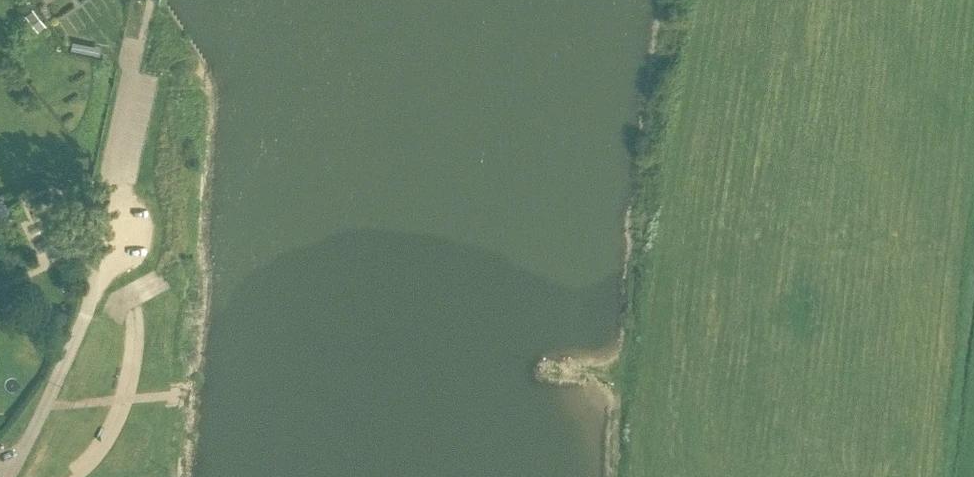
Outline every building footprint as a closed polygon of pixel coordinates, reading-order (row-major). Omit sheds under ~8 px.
[(44,26),(33,11),(27,15),(38,30),(44,26)]
